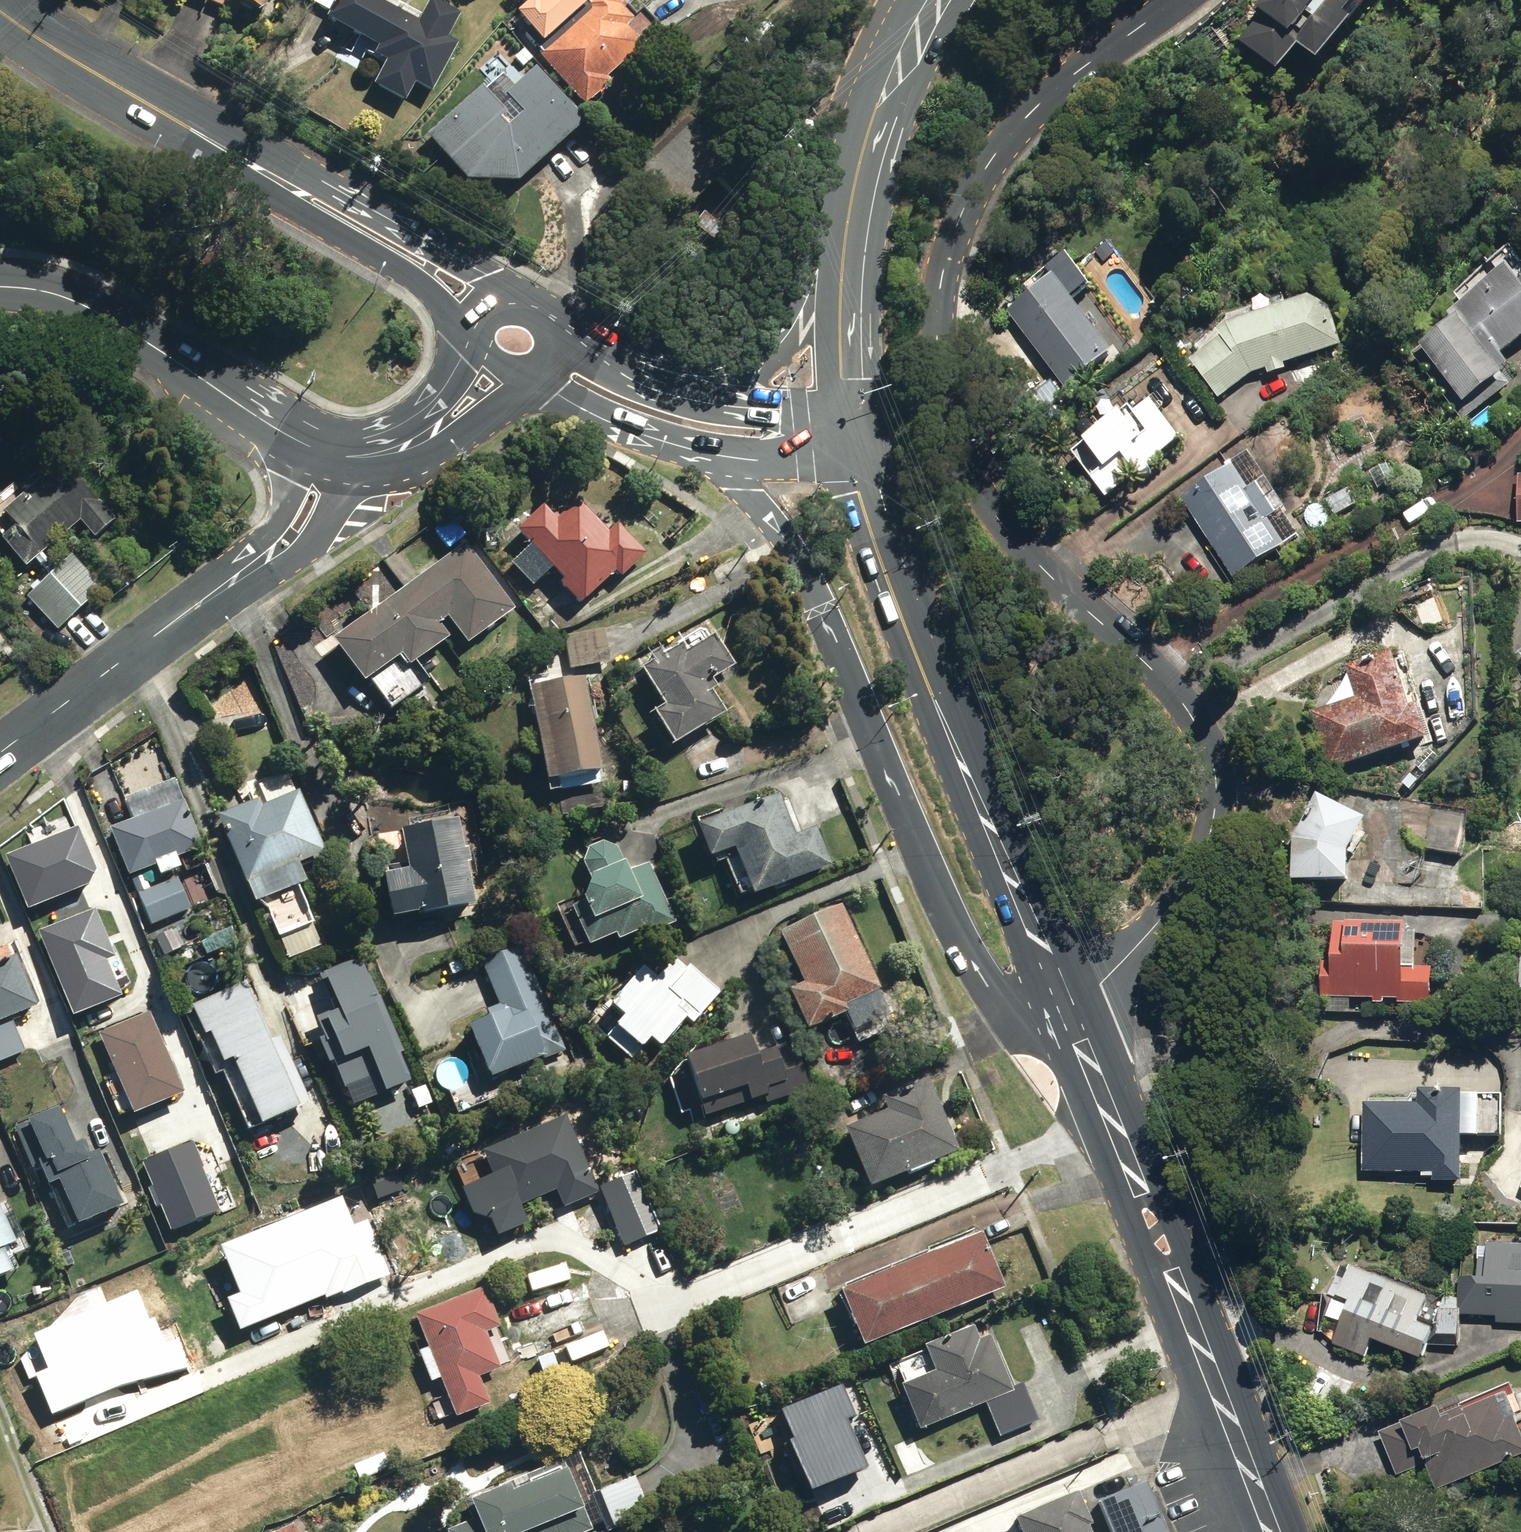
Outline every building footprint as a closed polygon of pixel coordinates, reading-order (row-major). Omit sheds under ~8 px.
[(261,17),(269,0),(199,0),(228,12),(231,4),(261,17)] [(407,106),(416,88),(433,96),(459,49),(449,43),(460,21),(430,5),(417,28),(364,0),(316,0),(313,5),(331,15),(327,24),(380,51),(375,58),(387,66),(375,89),(407,106)] [(585,109),(611,87),(607,81),(644,48),(640,45),(660,27),(643,9),(637,16),(623,0),(594,0),(584,9),(587,12),(537,55),(585,109)] [(1258,5),(1264,10),(1242,38),(1280,68),(1302,41),(1323,58),(1356,16),(1349,10),(1357,0),(1262,0),(1258,5)] [(515,61),(523,69),(532,60),(524,52),(515,61)] [(466,185),(519,188),(587,128),(536,70),(525,79),(511,64),(426,139),(466,185)] [(1465,419),(1513,382),(1503,367),(1509,362),(1502,353),(1520,339),(1520,281),(1511,267),(1450,315),(1454,321),(1414,353),(1465,419)] [(1009,309),(1065,387),(1113,350),(1055,274),(1009,309)] [(1191,360),(1219,398),(1256,371),(1267,368),(1269,374),(1286,370),(1285,363),(1344,345),(1333,306),(1312,293),(1228,323),(1216,331),(1221,338),(1191,360)] [(1169,342),(1179,353),(1188,346),(1178,334),(1169,342)] [(1072,449),(1105,497),(1135,474),(1144,475),(1149,471),(1151,462),(1181,438),(1152,400),(1136,413),(1131,405),(1072,449)] [(1182,502),(1234,579),(1300,534),(1283,509),(1287,507),(1252,453),(1182,502)] [(24,572),(80,525),(94,542),(114,524),(63,465),(1,519),(11,531),(0,541),(0,545),(24,572)] [(1327,501),(1335,515),(1356,503),(1349,490),(1327,501)] [(557,584),(575,604),(612,571),(618,577),(645,552),(616,521),(606,531),(575,497),(554,516),(542,502),(513,529),(560,581),(557,584)] [(463,542),(327,639),(357,682),(394,656),(403,667),(445,637),(434,622),(445,615),(464,642),(511,608),(463,542)] [(27,602),(57,635),(103,592),(73,559),(27,602)] [(1396,599),(1410,601),(1411,591),(1398,589),(1396,599)] [(562,637),(568,668),(608,661),(602,630),(562,637)] [(650,663),(638,670),(660,706),(650,712),(651,714),(670,746),(721,714),(707,691),(714,687),(710,680),(732,666),(713,634),(683,653),(679,646),(660,658),(655,650),(645,657),(650,663)] [(1313,713),(1331,770),(1432,738),(1420,704),(1412,708),(1394,651),(1348,667),(1349,672),(1330,708),(1313,713)] [(504,663),(511,671),(521,662),(515,654),(504,663)] [(528,685),(543,780),(598,771),(583,676),(528,685)] [(1416,762),(1427,773),(1441,758),(1430,748),(1416,762)] [(209,819),(246,908),(300,885),(292,866),(319,854),(294,791),(255,807),(253,801),(209,819)] [(730,848),(749,896),(830,865),(815,826),(794,834),(778,793),(693,827),(705,857),(730,848)] [(1296,880),(1351,881),(1352,852),(1369,818),(1319,793),(1296,839),(1296,880)] [(151,866),(155,877),(178,869),(174,858),(199,849),(182,801),(106,829),(124,876),(151,866)] [(375,874),(385,918),(417,911),(419,914),(470,904),(461,863),(466,863),(462,849),(459,850),(453,819),(397,831),(405,868),(375,874)] [(567,907),(584,948),(611,936),(613,942),(638,930),(642,937),(673,923),(647,864),(627,873),(616,847),(601,841),(585,849),(580,861),(586,876),(576,902),(567,907)] [(43,949),(59,988),(96,973),(83,943),(93,939),(89,929),(110,921),(90,873),(50,890),(48,886),(18,899),(40,951),(43,949)] [(153,885),(158,900),(172,896),(168,881),(153,885)] [(265,916),(285,960),(318,946),(298,901),(265,916)] [(784,990),(803,1031),(845,1011),(842,1005),(880,987),(841,902),(776,932),(799,983),(784,990)] [(505,928),(510,943),(536,934),(531,919),(505,928)] [(1377,1003),(1387,1003),(1387,1000),(1405,1000),(1407,926),(1336,925),(1336,962),(1326,961),(1325,996),(1377,998),(1377,1003)] [(463,1030),(484,1081),(564,1048),(521,945),(480,962),(497,1006),(485,1011),(488,1020),(463,1030)] [(22,1052),(8,1016),(33,1006),(12,954),(0,959),(0,1061),(22,1052)] [(400,1054),(360,958),(317,975),(331,1010),(311,1018),(319,1038),(313,1040),(323,1064),(326,1062),(339,1096),(354,1102),(407,1082),(396,1055),(400,1054)] [(601,1038),(628,1061),(645,1041),(656,1050),(682,1022),(689,1028),(718,993),(687,966),(681,973),(667,962),(651,979),(637,968),(605,1006),(619,1018),(601,1038)] [(242,1132),(304,1106),(276,1037),(264,1042),(251,1011),(252,1011),(240,983),(188,1005),(201,1035),(194,1038),(210,1075),(217,1072),(242,1132)] [(763,1096),(765,1103),(807,1089),(792,1045),(771,1052),(770,1050),(751,1056),(745,1038),(679,1060),(693,1105),(699,1103),(703,1115),(763,1096)] [(840,1129),(865,1189),(904,1173),(905,1176),(933,1165),(932,1162),(956,1152),(927,1079),(878,1099),(883,1111),(840,1129)] [(1436,1184),(1463,1184),(1464,1139),(1503,1140),(1504,1098),(1462,1098),(1462,1095),(1421,1095),(1420,1099),(1372,1098),(1372,1106),(1366,1107),(1364,1174),(1424,1175),(1424,1180),(1436,1180),(1436,1184)] [(595,1194),(562,1116),(477,1153),(488,1176),(456,1190),(479,1243),(524,1224),(517,1207),(554,1191),(562,1208),(595,1194)] [(633,1173),(595,1188),(621,1249),(659,1233),(633,1173)] [(341,1296),(389,1276),(365,1219),(352,1224),(341,1196),(213,1250),(233,1297),(223,1301),(237,1333),(322,1298),(323,1300),(340,1293),(341,1296)] [(787,1206),(770,1213),(775,1224),(791,1218),(787,1206)] [(9,1244),(0,1220),(0,1248),(9,1244)] [(836,1292),(860,1348),(1003,1288),(980,1233),(836,1292)] [(1458,1310),(1461,1310),(1461,1317),(1497,1319),(1496,1325),(1520,1326),(1520,1245),(1486,1244),(1486,1247),(1479,1247),(1477,1280),(1460,1279),(1458,1310)] [(1372,1341),(1421,1364),(1434,1331),(1417,1324),(1429,1298),(1350,1266),(1349,1272),(1342,1269),(1331,1297),(1324,1294),(1318,1331),(1322,1332),(1328,1317),(1342,1324),(1334,1345),(1365,1359),(1372,1341)] [(438,1379),(453,1417),(487,1404),(476,1378),(499,1369),(484,1333),(499,1326),(483,1288),(412,1317),(426,1350),(415,1354),(427,1384),(438,1379)] [(50,1420),(184,1367),(163,1315),(144,1322),(133,1294),(30,1334),(46,1374),(34,1378),(50,1420)] [(1461,1310),(1458,1310),(1439,1309),(1438,1346),(1459,1348),(1461,1317),(1461,1310)] [(983,1402),(999,1440),(1039,1423),(1022,1381),(1010,1386),(989,1336),(977,1341),(970,1326),(921,1346),(932,1372),(897,1387),(916,1430),(983,1402)] [(557,1347),(574,1386),(620,1366),(603,1327),(557,1347)] [(1438,1491),(1520,1458),(1520,1432),(1506,1395),(1464,1412),(1463,1409),(1441,1418),(1439,1412),(1402,1427),(1401,1424),(1380,1432),(1398,1477),(1428,1465),(1438,1491)] [(1298,1412),(1300,1421),(1309,1419),(1307,1410),(1298,1412)] [(753,1421),(760,1443),(774,1439),(767,1416),(753,1421)] [(1306,1426),(1311,1438),(1318,1435),(1313,1424),(1306,1426)] [(473,1531),(594,1531),(648,1511),(635,1478),(595,1493),(577,1445),(554,1453),(558,1464),(461,1501),(473,1531)] [(353,1466),(359,1481),(388,1468),(382,1453),(353,1466)] [(1145,1484),(1097,1503),(1109,1531),(1165,1531),(1145,1484)] [(1019,1531),(1089,1531),(1087,1527),(1092,1525),(1077,1490),(1013,1517),(1019,1531)] [(804,1512),(810,1524),(825,1516),(819,1505),(804,1512)] [(290,1523),(273,1531),(295,1531),(290,1523)]
